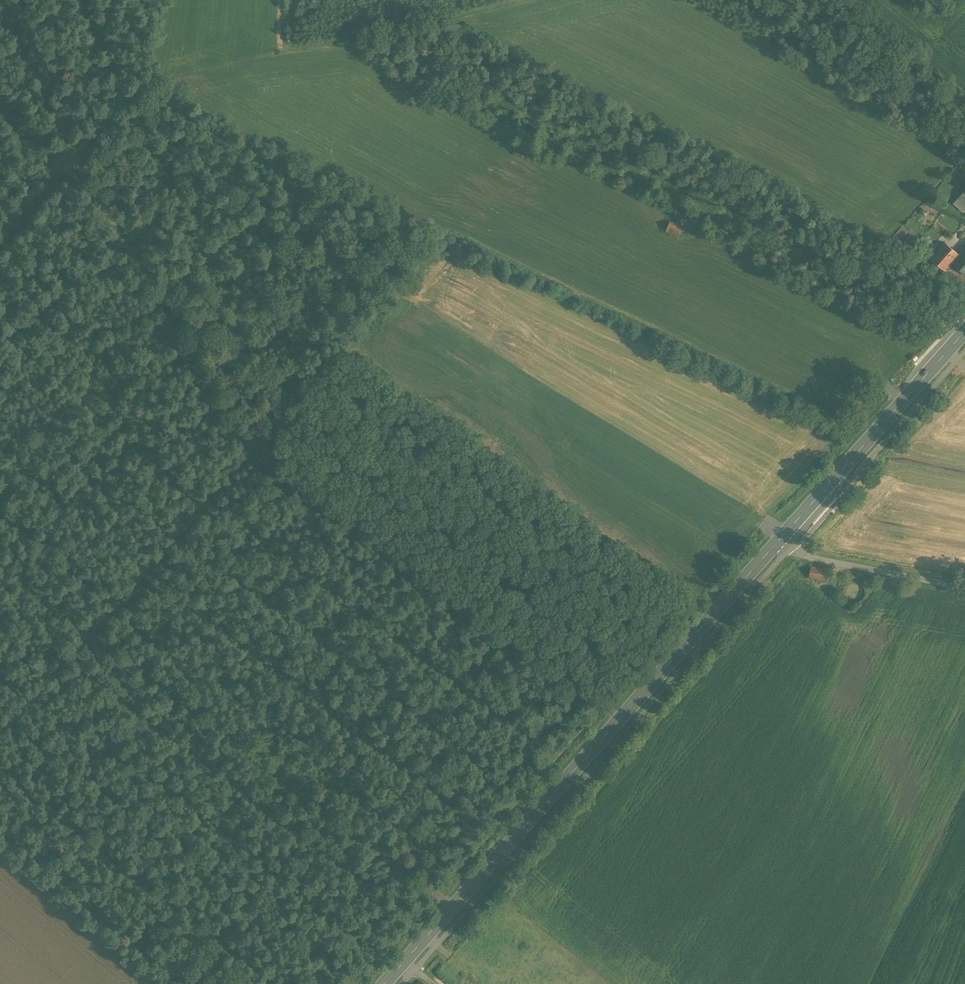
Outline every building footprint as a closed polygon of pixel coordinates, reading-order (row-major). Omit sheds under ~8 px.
[(671,219),(665,230),(683,240),(689,228),(671,219)] [(959,251),(947,239),(932,253),(946,268),(952,263),(964,277),(964,245),(959,251)] [(835,568),(811,564),(808,578),(833,582),(835,568)]
